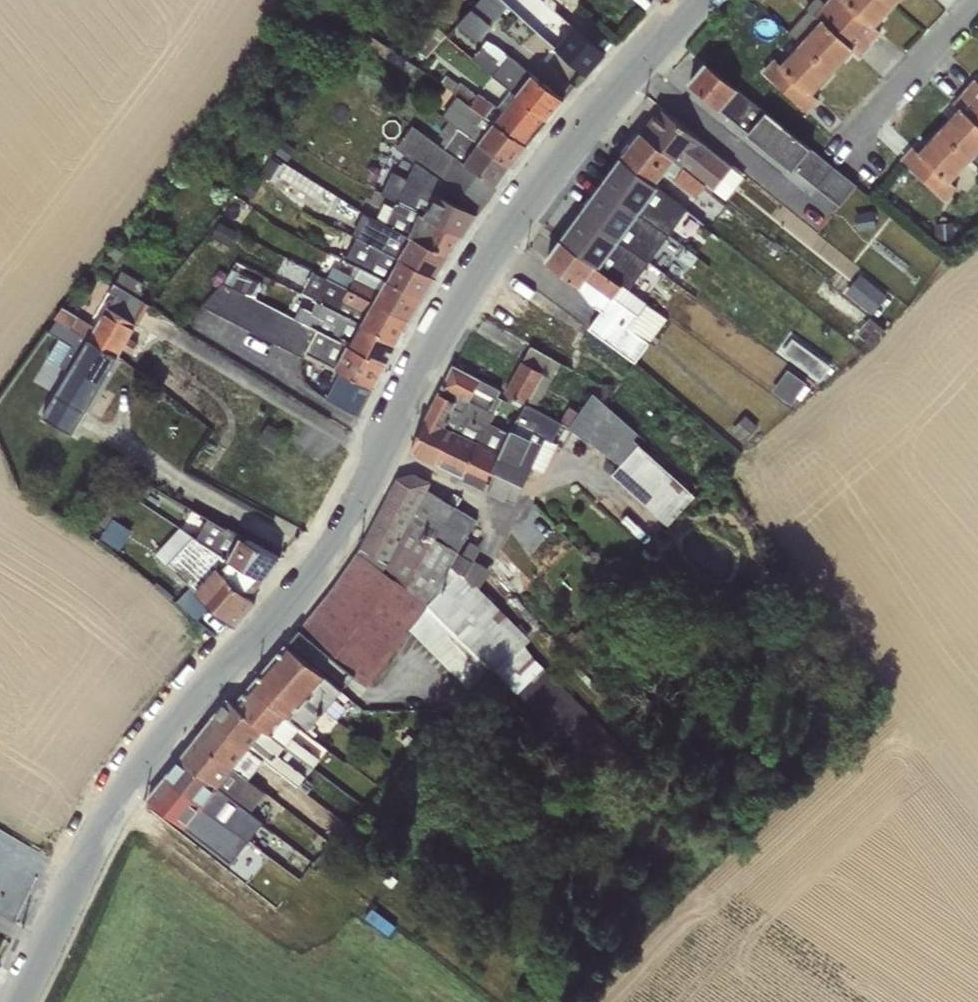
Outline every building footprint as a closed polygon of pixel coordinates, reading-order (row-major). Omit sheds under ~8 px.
[(456,23),(476,40),(507,6),(500,0),(477,0),(456,23)] [(512,11),(585,74),(604,54),(543,0),(521,0),(512,11)] [(787,32),(799,43),(830,72),(851,50),(858,55),(868,44),(824,3),(821,0),(812,0),(805,8),(807,10),(787,32)] [(824,3),(868,44),(879,32),(873,26),(893,4),(889,0),(826,0),(824,3)] [(354,20),(346,32),(409,75),(415,66),(354,20)] [(436,27),(416,49),(426,58),(445,35),(436,27)] [(510,90),(546,120),(563,99),(487,40),(472,58),(510,90)] [(830,72),(799,43),(780,64),(773,57),(761,71),(806,112),(817,100),(811,94),(830,72)] [(748,132),(764,111),(704,63),(687,82),(746,134),(748,132)] [(546,120),(510,90),(497,106),(445,74),(440,82),(457,95),(526,145),(546,120)] [(964,92),(977,105),(977,83),(975,80),(964,92)] [(939,131),(970,160),(972,158),(977,163),(977,105),(964,92),(953,104),(959,109),(939,131)] [(526,145),(457,95),(442,115),(448,120),(511,165),(526,145)] [(658,106),(638,132),(705,185),(724,201),(744,176),(658,106)] [(764,111),(748,132),(752,135),(764,148),(766,147),(793,169),(810,148),(764,111)] [(511,165),(448,120),(438,134),(443,137),(438,145),(497,186),(511,165)] [(497,186),(438,145),(412,126),(396,148),(416,162),(409,179),(391,171),(381,193),(396,201),(462,235),(497,186)] [(970,160),(939,131),(918,154),(912,148),(901,160),(945,200),(957,188),(950,181),(970,160)] [(638,132),(620,159),(654,185),(664,173),(673,180),(672,182),(694,199),(705,185),(638,132)] [(810,148),(793,169),(816,188),(833,167),(810,148)] [(270,158),(261,173),(274,181),(283,166),(270,158)] [(601,185),(600,186),(668,237),(686,212),(654,185),(620,159),(616,164),(618,166),(603,186),(601,185)] [(833,167),(816,188),(839,206),(855,185),(833,167)] [(584,208),(581,212),(649,262),(668,237),(600,186),(602,188),(586,209),(584,208)] [(393,208),(385,223),(448,256),(462,235),(396,201),(393,208)] [(383,203),(375,218),(385,223),(393,208),(383,203)] [(872,211),(854,214),(856,231),(875,228),(872,211)] [(385,223),(375,218),(363,212),(352,234),(356,237),(435,277),(448,256),(385,223)] [(565,235),(561,240),(628,290),(649,262),(581,212),(580,214),(582,215),(567,236),(565,235)] [(218,222),(210,237),(230,247),(238,232),(218,222)] [(953,222),(933,223),(934,240),(955,239),(953,222)] [(435,277),(356,237),(345,260),(360,267),(422,298),(435,277)] [(628,290),(561,240),(544,260),(579,287),(578,289),(593,306),(601,311),(588,329),(634,363),(666,318),(628,290)] [(333,267),(326,278),(410,320),(422,298),(360,267),(354,278),(333,267)] [(56,319),(117,356),(121,348),(130,354),(137,342),(129,337),(149,304),(138,298),(146,286),(121,270),(88,322),(61,306),(54,317),(56,319)] [(410,320),(326,278),(313,271),(302,292),(317,300),(397,342),(410,320)] [(239,273),(232,286),(255,298),(261,284),(239,273)] [(860,274),(845,293),(871,314),(886,295),(860,274)] [(255,298),(232,286),(222,281),(201,305),(303,357),(304,354),(316,329),(294,318),(294,319),(255,298)] [(300,306),(294,318),(316,329),(385,364),(397,342),(317,300),(312,311),(300,306)] [(869,317),(855,333),(870,346),(884,330),(869,317)] [(117,356),(56,319),(48,331),(59,337),(46,358),(68,371),(40,415),(72,434),(117,356)] [(316,329),(304,354),(340,371),(373,388),(385,364),(316,329)] [(560,363),(530,346),(503,392),(525,403),(535,409),(560,363)] [(475,387),(479,378),(452,365),(441,388),(457,396),(454,402),(439,394),(439,393),(438,393),(409,453),(437,465),(468,400),(475,387)] [(806,384),(787,370),(772,390),(790,405),(806,384)] [(373,388),(340,371),(325,399),(358,416),(373,388)] [(468,400),(437,465),(461,478),(488,424),(501,399),(497,397),(500,389),(479,378),(475,387),(494,397),(488,410),(468,400)] [(591,392),(568,429),(619,464),(611,475),(667,526),(695,495),(633,439),(637,433),(591,392)] [(509,434),(483,490),(514,504),(531,467),(542,472),(556,444),(551,442),(560,425),(535,409),(525,403),(509,434)] [(744,415),(731,430),(743,442),(757,426),(744,415)] [(488,424),(461,478),(483,490),(509,434),(488,424)] [(396,479),(356,553),(428,603),(490,667),(496,674),(525,646),(530,640),(478,588),(491,572),(475,561),(481,548),(469,541),(461,556),(456,553),(436,539),(410,521),(426,488),(429,482),(412,473),(396,479)] [(454,507),(426,488),(410,521),(436,539),(454,507)] [(454,507),(436,539),(456,553),(477,520),(454,507)] [(207,518),(196,538),(263,579),(279,557),(207,518)] [(112,520),(100,538),(118,550),(131,531),(112,520)] [(167,563),(192,536),(178,527),(155,555),(167,563)] [(192,536),(167,563),(165,565),(189,587),(210,606),(232,626),(254,602),(248,596),(263,579),(196,538),(192,536)] [(428,603),(356,553),(299,630),(366,686),(410,631),(467,688),(490,667),(428,603)] [(189,587),(175,602),(197,620),(210,606),(189,587)] [(286,645),(270,663),(324,710),(340,691),(286,645)] [(525,646),(496,674),(616,793),(630,779),(623,768),(631,760),(623,751),(625,749),(535,660),(525,646)] [(270,663),(250,687),(300,726),(306,730),(324,710),(270,663)] [(250,687),(234,705),(285,745),(312,767),(319,759),(290,737),(300,726),(250,687)] [(227,700),(211,720),(262,760),(277,771),(296,786),(304,776),(277,754),(285,745),(234,705),(227,700)] [(211,720),(196,739),(247,779),(262,760),(211,720)] [(196,739),(179,759),(249,814),(265,794),(247,779),(196,739)] [(179,759),(164,778),(248,842),(262,824),(249,814),(179,759)] [(296,786),(277,771),(266,783),(286,799),(290,795),(310,812),(318,803),(296,786)] [(248,842),(164,778),(147,799),(231,863),(248,842)]
